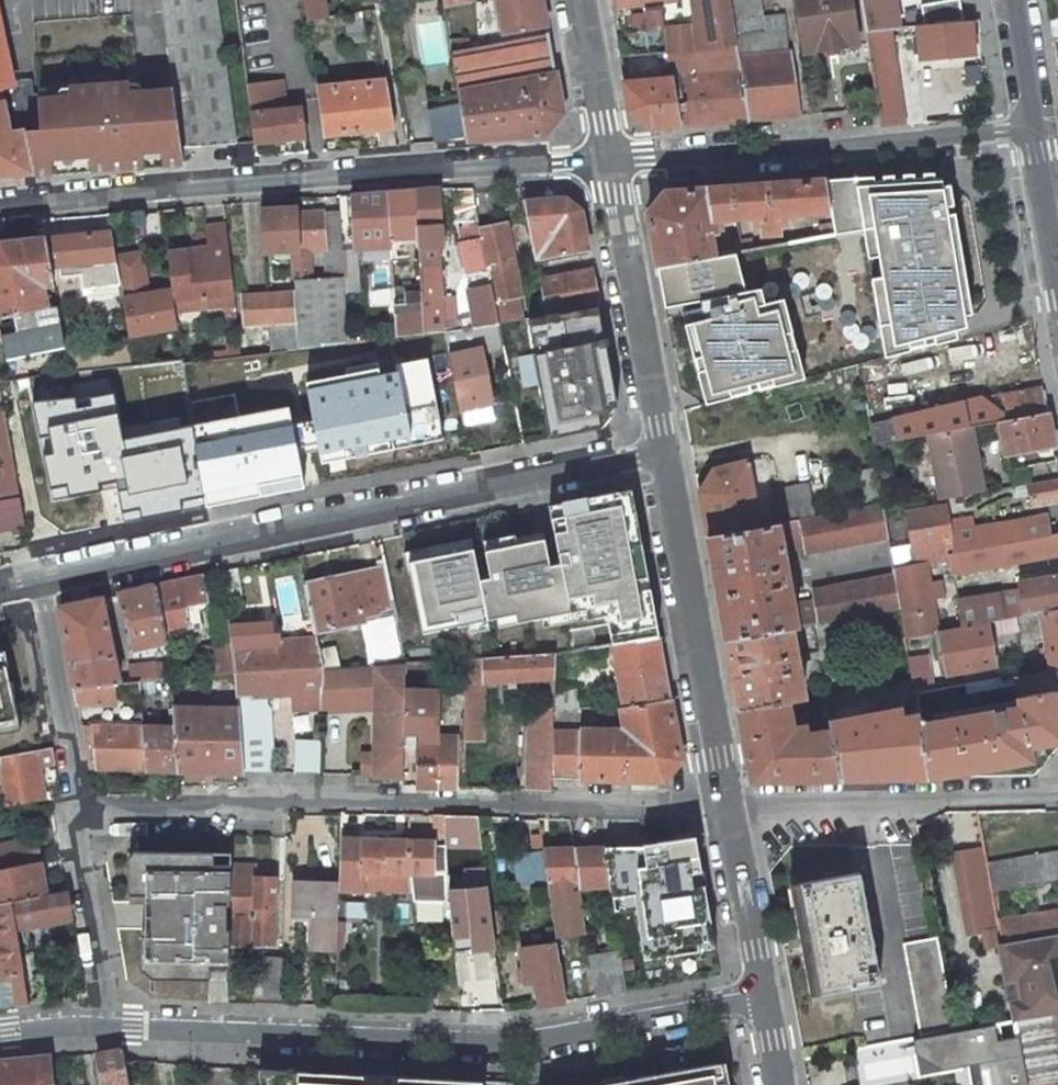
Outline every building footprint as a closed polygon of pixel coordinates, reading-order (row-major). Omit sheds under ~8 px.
[(231,117),(215,0),(160,0),(173,90),(181,147),(234,144),(230,117),(231,117)] [(306,21),(326,18),(323,0),(303,0),(306,21)] [(542,0),(497,0),(503,33),(546,26),(542,0)] [(736,43),(729,0),(608,0),(618,55),(668,52),(694,51),(736,43)] [(761,20),(758,0),(729,0),(736,43),(748,120),(798,115),(788,52),(784,53),(780,18),(761,20)] [(858,45),(851,0),(795,0),(803,52),(858,45)] [(866,32),(889,29),(899,28),(895,1),(895,0),(860,0),(866,32)] [(921,26),(917,9),(904,11),(902,0),(895,1),(899,28),(904,28),(916,26),(921,26)] [(921,26),(950,23),(943,1),(917,6),(917,9),(921,26)] [(446,20),(468,16),(466,4),(444,8),(446,20)] [(366,30),(363,12),(361,12),(344,15),(346,23),(349,41),(364,38),(363,30),(366,30)] [(974,54),(971,21),(950,23),(921,26),(916,26),(919,54),(919,59),(974,54)] [(34,172),(24,130),(40,129),(38,107),(38,99),(38,93),(33,93),(32,80),(12,81),(0,24),(0,175),(34,172)] [(912,55),(919,54),(916,26),(904,28),(904,35),(910,34),(912,55)] [(882,127),(903,124),(889,29),(866,32),(882,127)] [(562,114),(555,74),(549,40),(548,33),(486,44),(476,46),(470,47),(451,51),(459,104),(427,108),(432,142),(465,140),(545,134),(562,114)] [(476,46),(486,44),(484,38),(475,40),(476,46)] [(469,41),(469,39),(449,40),(451,51),(470,47),(469,41)] [(650,127),(748,120),(736,43),(694,51),(668,52),(671,80),(623,83),(628,110),(650,127)] [(395,127),(386,80),(316,88),(323,135),(395,127)] [(56,97),(38,99),(38,107),(40,129),(24,130),(34,172),(142,164),(142,156),(158,154),(158,163),(183,161),(181,147),(173,90),(142,92),(142,87),(136,82),(70,86),(61,87),(56,93),(56,97)] [(272,83),(267,84),(271,112),(277,112),(276,106),(272,83)] [(252,114),(251,114),(253,142),(302,138),(300,109),(285,111),(285,105),(276,106),(277,112),(271,112),(267,84),(247,86),(252,114)] [(142,156),(142,164),(158,163),(158,154),(142,156)] [(872,177),(824,180),(829,212),(833,233),(862,228),(867,257),(877,255),(881,275),(870,277),(885,357),(956,339),(955,332),(966,330),(963,316),(971,314),(953,214),(944,215),(942,208),(952,206),(948,186),(941,187),(940,178),(933,179),(932,173),(921,174),(922,178),(913,178),(912,174),(901,175),(902,179),(893,180),(892,176),(881,176),(881,180),(873,181),(872,177)] [(829,212),(824,180),(705,188),(710,219),(734,216),(736,217),(736,218),(751,217),(752,225),(760,225),(760,235),(778,234),(777,224),(785,223),(785,214),(829,212)] [(438,248),(441,248),(438,188),(413,190),(417,238),(418,249),(419,249),(420,286),(423,334),(444,331),(498,324),(479,230),(478,225),(464,227),(460,228),(461,241),(458,242),(469,290),(474,317),(459,319),(459,323),(454,323),(452,297),(442,298),(438,248)] [(478,225),(472,190),(472,188),(453,188),(454,197),(457,197),(458,204),(454,205),(456,217),(462,216),(464,227),(478,225)] [(721,219),(710,219),(705,188),(664,192),(647,214),(647,218),(657,267),(714,257),(710,239),(709,234),(716,233),(722,232),(721,219)] [(403,239),(417,238),(413,190),(386,192),(392,248),(391,248),(391,250),(404,249),(403,239)] [(392,248),(386,192),(349,194),(353,250),(391,248),(392,248)] [(587,250),(581,212),(565,199),(523,203),(534,260),(587,250)] [(289,250),(292,250),(289,208),(260,210),(263,252),(273,251),(277,246),(284,245),(289,250)] [(309,250),(325,248),(322,212),(298,214),(297,208),(289,208),(292,250),(294,292),(296,322),(298,349),(346,343),(344,291),(343,276),(328,278),(311,279),(309,250)] [(339,210),(322,212),(325,248),(328,278),(343,276),(343,269),(339,210)] [(209,248),(228,245),(225,224),(207,226),(209,248)] [(515,298),(520,297),(504,225),(479,230),(498,324),(520,320),(515,298)] [(119,283),(115,256),(111,231),(54,237),(60,268),(62,268),(64,277),(80,274),(82,288),(119,283)] [(53,283),(46,238),(1,243),(0,246),(0,319),(13,317),(24,314),(47,309),(43,285),(53,283)] [(223,305),(235,303),(228,245),(209,248),(198,249),(198,255),(189,256),(188,250),(167,253),(175,311),(223,305)] [(737,252),(657,267),(664,306),(717,296),(719,309),(710,311),(712,320),(684,325),(705,405),(800,380),(780,294),(760,298),(758,282),(742,285),(737,252)] [(172,290),(155,293),(153,278),(143,280),(139,253),(115,256),(119,283),(124,310),(128,335),(149,332),(176,328),(172,290)] [(344,291),(357,290),(355,268),(343,269),(343,276),(344,291)] [(598,308),(592,272),(544,281),(551,315),(598,308)] [(423,334),(420,286),(392,288),(395,337),(397,337),(423,334)] [(268,323),(296,322),(294,292),(266,295),(268,323)] [(244,324),(268,323),(266,295),(243,297),(244,324)] [(226,322),(237,320),(235,303),(223,305),(226,322)] [(6,360),(65,346),(57,307),(47,309),(24,314),(28,329),(16,332),(1,335),(6,360)] [(612,382),(598,308),(551,315),(527,319),(546,422),(564,419),(565,425),(577,423),(578,426),(597,423),(596,413),(603,411),(603,409),(598,384),(612,382)] [(16,332),(28,329),(24,314),(13,317),(16,332)] [(503,346),(498,324),(444,331),(453,374),(460,410),(492,404),(481,350),(503,346)] [(103,350),(102,348),(68,352),(69,372),(92,369),(111,367),(130,365),(127,347),(103,350)] [(379,369),(306,383),(323,464),(418,445),(416,434),(441,429),(427,359),(395,365),(396,372),(380,376),(379,369)] [(76,465),(71,373),(39,375),(44,467),(76,465)] [(612,382),(598,384),(603,409),(617,407),(612,382)] [(1045,413),(1041,390),(985,400),(1006,415),(1007,420),(1045,413)] [(1006,415),(985,400),(921,415),(925,435),(927,435),(966,427),(971,426),(989,423),(998,422),(1007,420),(1006,415)] [(920,410),(897,414),(895,401),(865,407),(869,428),(921,415),(920,410)] [(0,405),(0,404),(0,499),(1,502),(20,499),(3,404),(0,405)] [(460,411),(463,427),(495,420),(492,404),(460,410),(460,411)] [(193,424),(206,506),(260,495),(258,484),(301,475),(287,405),(193,424)] [(1004,454),(1052,444),(1046,413),(1045,413),(1007,420),(998,422),(1004,454)] [(925,435),(921,415),(869,428),(872,445),(925,435)] [(971,454),(975,453),(971,426),(966,427),(971,454)] [(982,491),(975,453),(971,454),(966,427),(927,435),(940,500),(982,491)] [(706,536),(759,526),(746,460),(714,469),(698,492),(706,536)] [(858,508),(882,504),(876,468),(852,472),(858,508)] [(31,483),(38,537),(91,530),(83,476),(31,483)] [(1026,484),(1029,496),(1031,506),(1057,501),(1057,479),(1026,484)] [(776,523),(815,516),(809,484),(771,492),(776,523)] [(410,569),(423,633),(515,614),(517,622),(585,609),(587,619),(606,615),(612,645),(659,637),(653,600),(630,489),(548,506),(560,565),(550,567),(543,534),(500,543),(501,548),(485,551),(491,581),(480,583),(471,539),(425,548),(428,565),(410,569)] [(1025,509),(1032,507),(1031,506),(1029,496),(1023,497),(1025,509)] [(813,602),(792,606),(785,568),(784,562),(781,549),(803,545),(804,553),(887,536),(882,504),(858,508),(815,516),(776,523),(759,526),(706,536),(726,641),(791,629),(899,609),(900,609),(895,575),(812,592),(813,602)] [(1013,522),(970,530),(971,535),(969,536),(951,539),(948,522),(945,506),(905,514),(913,565),(894,569),(895,575),(900,609),(899,609),(904,638),(937,632),(931,598),(941,597),(939,583),(928,584),(925,564),(949,558),(951,574),(1057,555),(1057,534),(1048,536),(1045,518),(1013,522)] [(969,536),(966,518),(948,522),(951,539),(969,536)] [(304,584),(313,633),(363,622),(371,666),(404,665),(395,620),(391,600),(383,560),(376,561),(378,568),(304,584)] [(1017,576),(1018,582),(1057,576),(1057,569),(1017,576)] [(1018,582),(1022,611),(1023,616),(1040,612),(1057,609),(1057,576),(1018,582)] [(207,607),(201,577),(155,585),(165,636),(199,628),(195,609),(190,610),(189,605),(199,603),(200,608),(207,607)] [(143,648),(166,642),(165,636),(155,585),(118,594),(124,618),(130,616),(137,649),(138,649),(140,654),(144,653),(143,648)] [(1001,615),(999,596),(959,602),(963,627),(987,622),(1002,620),(1001,615)] [(115,684),(120,683),(102,598),(60,607),(71,663),(74,688),(115,684)] [(1057,655),(1057,609),(1040,612),(1046,646),(1047,652),(1048,657),(1057,655)] [(1023,616),(1022,611),(1001,615),(1002,620),(1023,616)] [(947,675),(995,666),(987,622),(963,627),(939,631),(947,675)] [(269,642),(279,641),(278,624),(268,625),(269,642)] [(279,641),(269,642),(268,625),(227,627),(230,645),(233,673),(320,669),(318,650),(316,651),(315,644),(279,644),(279,641)] [(801,700),(803,698),(791,629),(726,641),(738,709),(787,702),(801,700)] [(623,707),(670,698),(659,637),(612,645),(623,707)] [(205,677),(233,673),(230,645),(202,648),(205,677)] [(320,669),(339,668),(334,647),(318,650),(320,669)] [(555,653),(553,653),(481,659),(464,660),(462,740),(482,740),(483,681),(554,677),(555,653)] [(1048,657),(1050,669),(1057,668),(1057,655),(1048,657)] [(913,694),(930,691),(925,657),(907,660),(911,678),(913,692),(913,694)] [(170,678),(173,678),(170,662),(155,664),(158,679),(170,678)] [(131,682),(158,679),(155,664),(128,666),(131,682)] [(362,775),(403,776),(404,665),(371,666),(339,668),(320,669),(322,690),(321,690),(322,710),(322,711),(376,707),(377,707),(382,711),(382,716),(376,716),(375,753),(363,753),(362,775)] [(20,730),(10,682),(6,683),(3,668),(0,668),(0,734),(20,730)] [(322,690),(320,669),(233,673),(236,698),(238,698),(239,709),(244,773),(274,773),(270,709),(266,704),(265,696),(290,694),(292,712),(322,710),(321,690),(322,690)] [(1052,690),(1049,669),(1014,675),(1018,699),(932,715),(933,722),(1028,705),(1026,694),(1052,690)] [(173,716),(172,708),(170,678),(158,679),(159,716),(173,716)] [(903,694),(913,692),(911,678),(901,680),(903,694)] [(117,704),(115,684),(74,688),(77,703),(117,704)] [(578,708),(578,690),(553,689),(553,707),(578,708)] [(1028,705),(933,722),(922,724),(921,718),(919,718),(928,777),(929,777),(928,774),(942,771),(942,775),(962,771),(962,768),(1009,759),(1009,762),(1030,759),(1027,746),(1042,743),(1057,741),(1057,727),(1052,690),(1026,694),(1028,705)] [(419,740),(418,787),(438,788),(439,739),(439,692),(405,692),(404,740),(419,740)] [(663,781),(681,760),(670,698),(623,707),(620,708),(624,730),(578,730),(578,732),(552,731),(551,779),(663,781)] [(806,734),(804,728),(802,726),(791,728),(787,702),(738,709),(751,781),(839,779),(829,730),(806,734)] [(551,791),(551,779),(552,731),(553,707),(524,706),(522,764),(529,764),(528,790),(551,791)] [(177,771),(244,773),(239,709),(172,708),(173,716),(173,722),(173,728),(177,771)] [(919,718),(919,715),(900,718),(899,711),(897,710),(829,723),(828,725),(829,730),(839,779),(928,777),(919,718)] [(144,770),(141,727),(81,725),(88,769),(94,768),(144,770)] [(177,771),(173,728),(150,727),(141,727),(144,770),(177,771)] [(459,740),(439,739),(438,788),(458,788),(459,740)] [(320,774),(321,742),(296,740),(295,773),(320,774)] [(1030,759),(1044,756),(1042,743),(1027,746),(1030,759)] [(51,749),(0,758),(0,777),(3,777),(9,804),(50,797),(49,791),(43,792),(38,767),(54,764),(51,749)] [(9,804),(3,777),(0,777),(0,801),(1,806),(9,804)] [(1009,829),(1005,812),(978,812),(981,830),(1009,829)] [(435,834),(443,834),(442,815),(434,815),(435,834)] [(480,835),(478,816),(442,815),(443,834),(451,834),(468,835),(480,835)] [(432,842),(432,831),(408,830),(408,841),(432,842)] [(468,846),(468,835),(451,834),(453,846),(468,846)] [(697,941),(714,938),(695,837),(642,845),(643,847),(605,848),(610,886),(612,901),(613,908),(635,904),(643,959),(698,952),(697,941)] [(0,844),(0,870),(39,862),(35,838),(0,844)] [(407,873),(408,841),(340,839),(338,882),(338,890),(410,891),(407,873)] [(445,872),(444,846),(433,847),(433,841),(432,842),(408,841),(407,873),(426,873),(432,873),(445,872)] [(610,886),(605,848),(573,849),(579,887),(610,886)] [(573,849),(542,849),(542,852),(546,881),(554,930),(584,926),(581,904),(579,887),(573,849)] [(230,882),(230,876),(230,869),(230,865),(214,865),(214,852),(135,851),(129,857),(129,894),(153,895),(152,935),(141,935),(141,969),(152,978),(210,979),(210,967),(228,967),(229,944),(229,909),(230,882)] [(546,881),(542,852),(515,856),(519,885),(546,881)] [(987,865),(991,884),(992,891),(1057,879),(1057,852),(987,865)] [(39,862),(0,870),(0,902),(11,900),(45,894),(39,862)] [(252,877),(253,864),(230,864),(230,865),(230,869),(230,876),(252,877)] [(975,887),(991,884),(987,865),(971,869),(975,887)] [(854,986),(879,981),(859,873),(799,883),(819,992),(854,986)] [(487,888),(485,874),(465,876),(467,890),(487,888)] [(229,944),(273,945),(275,877),(252,877),(230,876),(230,882),(229,909),(229,944)] [(309,949),(336,950),(336,932),(338,890),(338,882),(294,881),(293,915),(311,916),(309,949)] [(612,901),(610,886),(579,887),(581,904),(612,901)] [(453,952),(494,948),(487,888),(467,890),(447,892),(453,952)] [(21,928),(71,919),(65,890),(45,894),(11,900),(16,929),(21,928)] [(21,956),(19,949),(16,929),(11,900),(0,902),(0,988),(3,1006),(29,1004),(21,956)] [(998,924),(1001,942),(1057,933),(1057,914),(998,924)] [(16,929),(19,949),(25,948),(23,941),(21,928),(16,929)] [(609,941),(618,940),(617,931),(607,932),(609,941)] [(336,951),(345,951),(346,933),(336,932),(336,950),(336,951)] [(1057,971),(1057,933),(1001,942),(999,943),(1014,1020),(1057,1013),(1057,982),(1056,971),(1057,971)] [(925,1034),(953,1029),(936,937),(908,942),(925,1034)] [(610,951),(620,949),(619,944),(618,941),(618,940),(609,941),(610,951)] [(540,1006),(564,1002),(556,944),(522,949),(526,982),(536,980),(540,1006)] [(594,997),(626,992),(621,957),(620,949),(610,951),(588,954),(594,997)] [(42,1002),(45,998),(40,965),(34,966),(32,954),(21,956),(29,1004),(42,1002)] [(267,958),(266,992),(281,992),(282,959),(267,958)] [(210,967),(210,979),(228,979),(228,967),(210,967)] [(503,1012),(510,1011),(509,1002),(502,1003),(503,1012)] [(1014,1021),(1027,1084),(1053,1079),(1057,1078),(1057,1014),(1014,1021)] [(1014,1021),(916,1039),(920,1057),(936,1054),(937,1063),(965,1058),(970,1084),(1027,1084),(1014,1021)] [(121,1049),(96,1053),(102,1084),(127,1084),(121,1049)] [(52,1055),(0,1061),(0,1084),(21,1084),(54,1081),(52,1055)] [(721,1064),(605,1084),(724,1084),(721,1064)] [(295,1071),(259,1069),(261,1084),(294,1084),(295,1071)] [(294,1084),(363,1084),(363,1075),(295,1071),(294,1084)] [(363,1075),(363,1084),(379,1084),(380,1076),(363,1075)] [(482,1082),(380,1076),(379,1084),(482,1084),(482,1082)]
